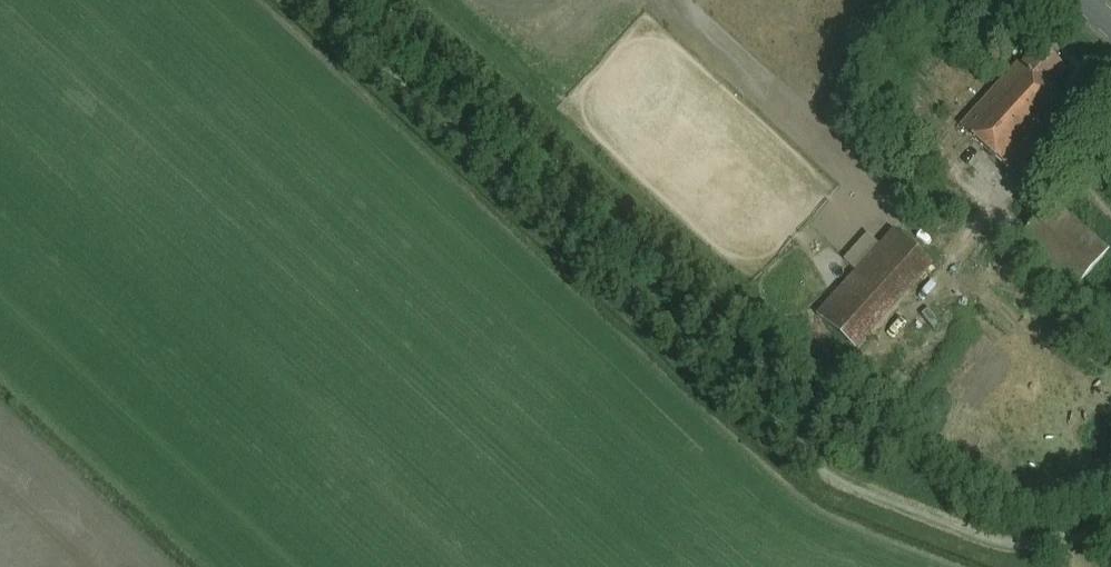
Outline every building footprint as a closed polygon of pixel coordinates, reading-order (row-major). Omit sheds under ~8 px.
[(1014,176),(1072,112),(1049,92),(1067,71),(1040,47),(1021,67),(1019,65),(962,128),(1014,176)] [(1074,293),(1109,253),(1054,205),(1019,245),(1074,293)] [(849,261),(860,270),(822,315),(868,353),(943,264),(899,228),(886,243),(873,232),(849,261)]
